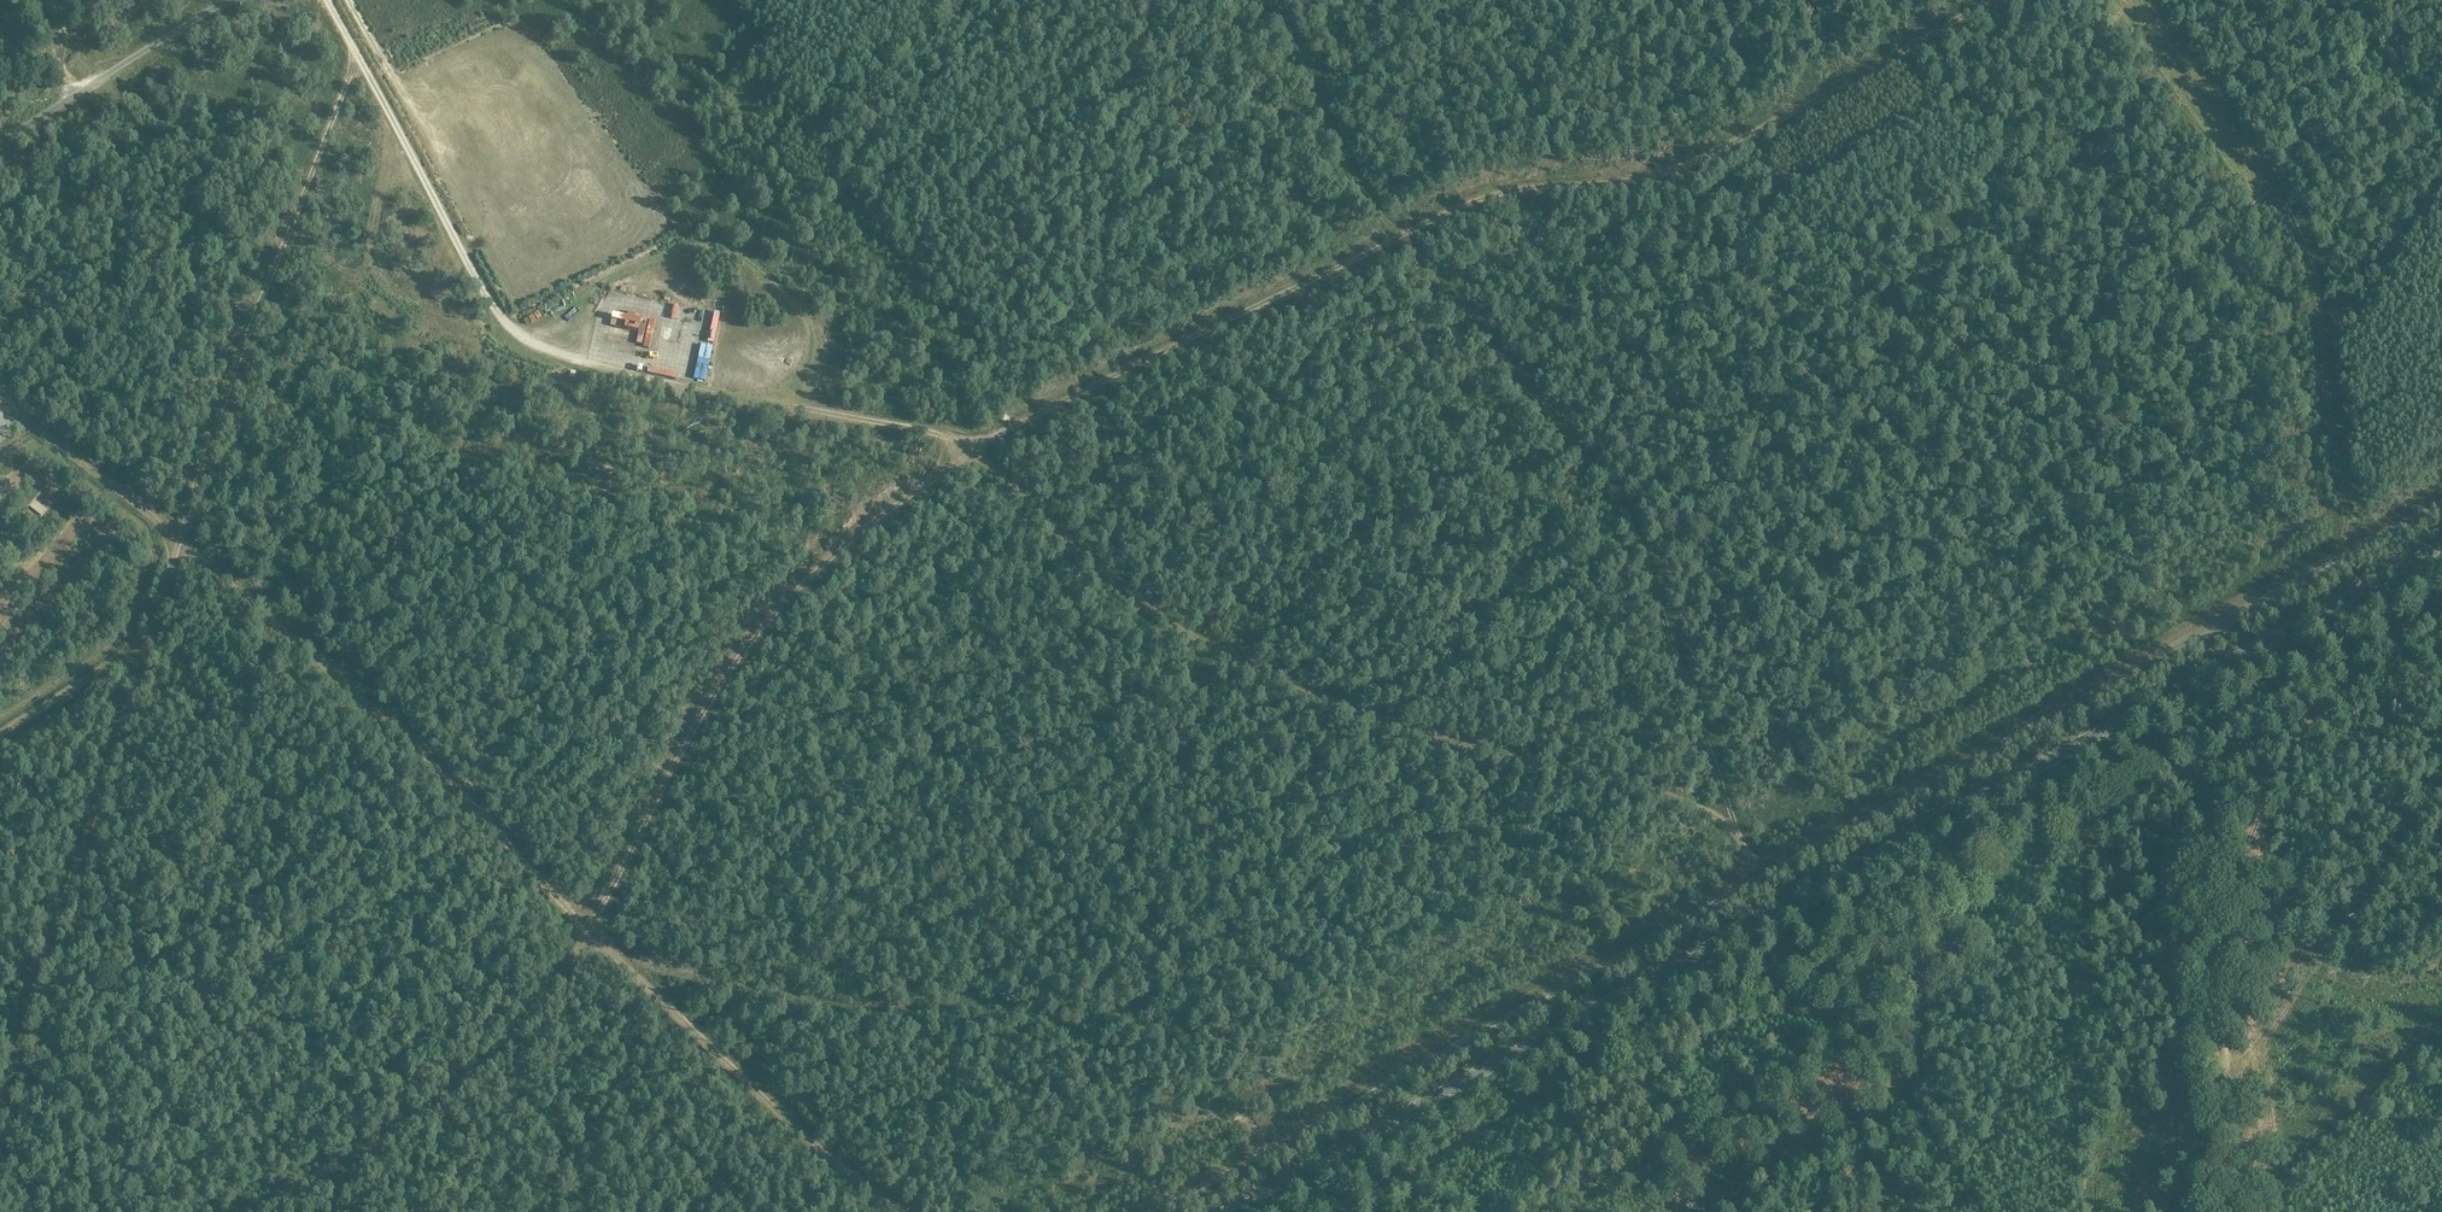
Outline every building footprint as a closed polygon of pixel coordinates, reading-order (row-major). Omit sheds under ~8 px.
[(703,324),(705,316),(676,309),(674,318),(703,324)] [(644,343),(648,315),(621,311),(620,317),(612,315),(608,337),(644,343)] [(708,364),(712,348),(701,346),(697,361),(708,364)]
